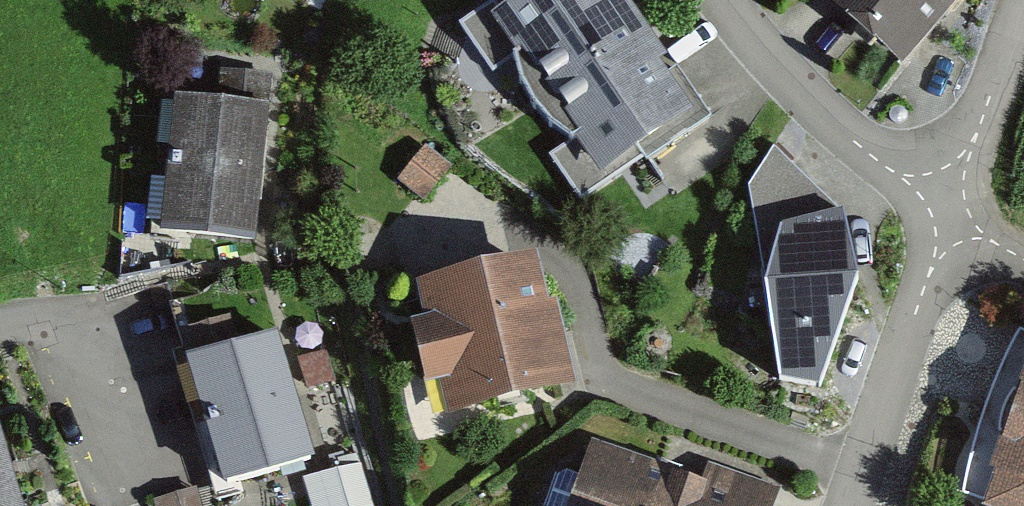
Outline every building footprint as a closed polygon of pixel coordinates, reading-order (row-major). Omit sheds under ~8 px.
[(458,23),(491,73),(512,59),(518,82),(532,106),(597,61),(603,70),(644,39),(618,1),(609,7),(604,0),(494,0),(458,23)] [(900,55),(947,0),(834,0),(900,55)] [(658,59),(644,39),(603,70),(597,61),(532,106),(549,128),(569,141),(549,155),(581,203),(708,117),(676,70),(660,81),(649,66),(658,59)] [(219,102),(177,98),(164,227),(253,236),(269,78),(222,73),(219,102)] [(447,166),(424,148),(400,178),(424,196),(447,166)] [(820,386),(858,279),(843,215),(824,220),(814,187),(751,203),(757,236),(779,233),(765,285),(778,380),(820,386)] [(529,268),(438,291),(445,320),(423,326),(435,374),(456,369),(464,402),(496,395),(494,386),(522,379),(524,389),(558,381),(547,337),(558,334),(551,306),(539,309),(529,268)] [(1019,329),(998,391),(1023,400),(1023,331),(1019,329)] [(310,458),(273,335),(189,360),(226,483),(310,458)] [(990,505),(991,505),(1023,505),(1023,408),(990,505)] [(0,441),(0,505),(20,505),(0,441)] [(595,451),(586,478),(565,470),(558,474),(547,505),(766,505),(771,491),(710,470),(703,489),(595,451)] [(359,464),(318,477),(327,505),(364,505),(371,504),(359,464)] [(158,500),(159,505),(201,505),(196,488),(158,500)]
